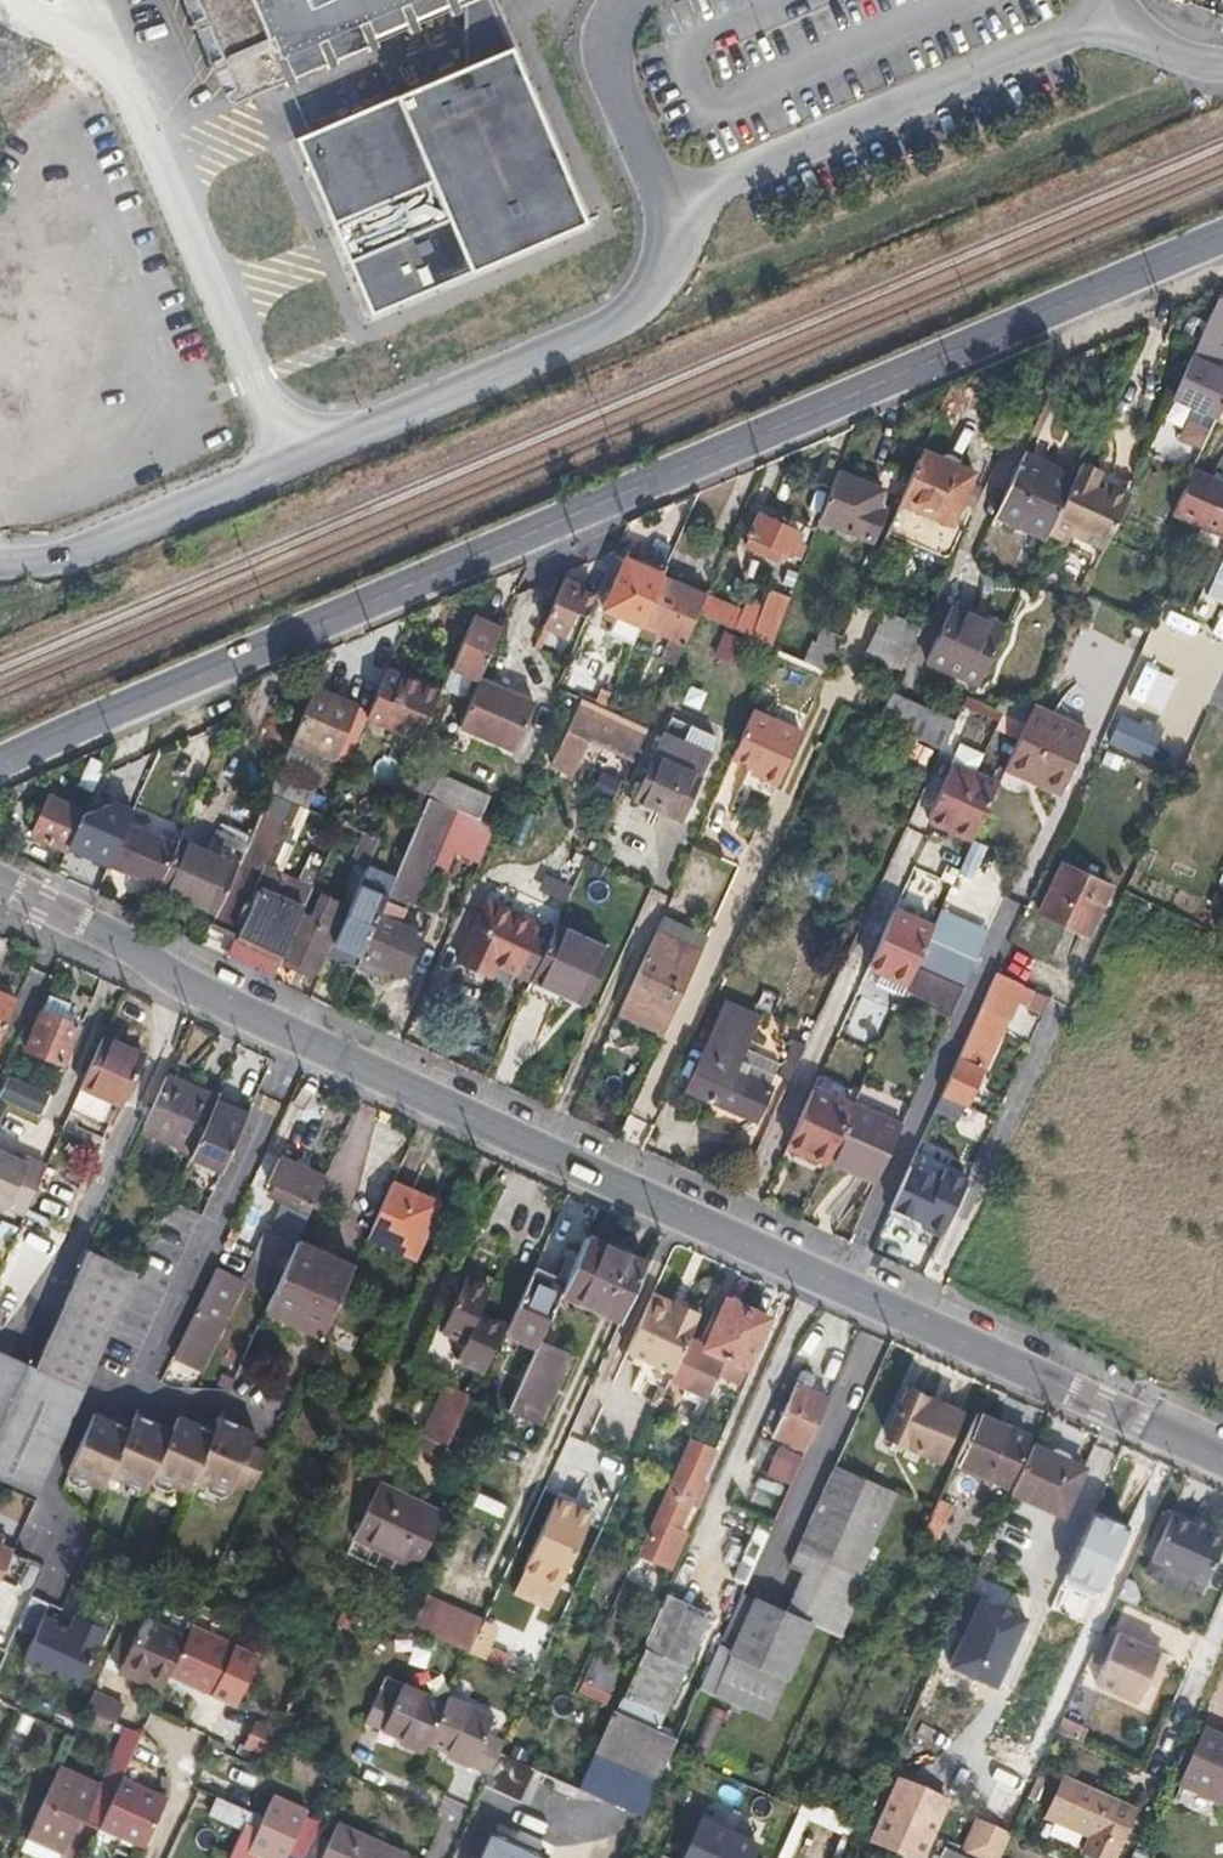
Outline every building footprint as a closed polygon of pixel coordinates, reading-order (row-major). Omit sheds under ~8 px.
[(212,110),(468,0),(164,0),(212,110)] [(494,29),(481,0),(476,0),(460,7),(473,38),(494,29)] [(506,47),(291,139),(369,322),(584,230),(506,47)] [(1214,370),(1222,350),(1222,297),(1218,295),(1190,359),(1214,370)] [(1190,359),(1172,400),(1216,419),(1222,404),(1222,374),(1214,370),(1190,359)] [(972,474),(923,450),(887,536),(946,562),(977,490),(967,485),(972,474)] [(1045,464),(1024,455),(995,515),(1048,538),(1050,533),(1074,482),(1043,468),(1045,464)] [(1083,463),(1074,482),(1050,533),(1069,542),(1073,535),(1104,550),(1108,539),(1128,494),(1107,485),(1106,487),(1099,483),(1103,473),(1083,463)] [(880,491),(837,472),(819,519),(862,536),(880,491)] [(1191,473),(1171,519),(1222,542),(1222,487),(1191,473)] [(755,516),(746,535),(798,558),(802,548),(796,546),(800,536),(755,516)] [(1222,602),(1222,552),(1206,596),(1222,602)] [(613,554),(594,598),(590,605),(604,611),(627,560),(613,554)] [(662,579),(663,575),(627,560),(604,611),(619,618),(613,630),(636,639),(643,622),(662,579)] [(643,622),(686,640),(698,614),(704,601),(706,597),(662,579),(643,622)] [(561,583),(542,626),(575,641),(590,605),(594,598),(561,583)] [(704,601),(698,614),(772,647),(788,602),(769,594),(760,613),(743,606),(739,617),(704,601)] [(1110,743),(1172,763),(1191,706),(1216,715),(1222,693),(1222,640),(1206,635),(1212,616),(1158,599),(1110,743)] [(928,660),(978,684),(1004,629),(953,605),(928,660)] [(885,612),(858,672),(883,683),(891,664),(899,668),(918,627),(885,612)] [(502,629),(473,617),(451,669),(479,681),(502,629)] [(804,662),(826,672),(843,636),(824,629),(822,634),(818,632),(804,662)] [(440,694),(385,672),(368,712),(366,717),(420,740),(440,694)] [(537,706),(479,681),(459,728),(516,752),(537,706)] [(355,707),(314,688),(269,792),(306,809),(328,759),(334,759),(355,707)] [(891,694),(879,723),(942,752),(954,723),(891,694)] [(1034,704),(1024,725),(1003,768),(1058,792),(1087,728),(1034,704)] [(368,712),(355,707),(334,759),(346,764),(366,717),(368,712)] [(647,728),(614,714),(608,727),(573,712),(554,757),(577,767),(588,742),(632,761),(636,753),(641,742),(647,728)] [(751,712),(732,757),(750,767),(758,770),(756,775),(775,784),(798,733),(751,712)] [(698,777),(717,734),(674,715),(638,796),(637,797),(680,817),(698,777)] [(577,767),(554,757),(550,765),(573,775),(577,767)] [(93,792),(105,766),(90,760),(79,786),(93,792)] [(439,773),(411,761),(401,783),(429,796),(439,773)] [(927,820),(970,841),(995,786),(951,766),(927,820)] [(758,770),(750,767),(748,772),(756,775),(758,770)] [(32,836),(66,852),(68,848),(83,814),(84,813),(49,797),(32,836)] [(68,848),(110,866),(130,821),(135,810),(113,801),(83,814),(68,848)] [(526,847),(536,817),(524,813),(513,843),(526,847)] [(110,867),(156,888),(177,841),(130,821),(110,866),(110,867)] [(355,966),(354,968),(381,980),(386,971),(401,977),(420,934),(396,923),(425,858),(433,860),(444,834),(418,822),(392,881),(355,966)] [(215,839),(243,852),(250,836),(222,824),(215,839)] [(177,841),(156,888),(214,915),(236,867),(238,864),(178,837),(177,841)] [(961,874),(980,879),(987,848),(968,844),(961,874)] [(1063,866),(1041,912),(1088,935),(1109,888),(1063,866)] [(214,915),(210,925),(236,937),(229,951),(274,971),(293,932),(309,895),(291,887),(285,900),(278,896),(282,887),(236,867),(214,915)] [(364,868),(329,955),(355,966),(392,881),(364,868)] [(552,931),(488,900),(459,960),(485,972),(490,960),(530,978),(552,931)] [(895,910),(881,942),(870,965),(907,982),(913,968),(914,966),(932,927),(895,910)] [(932,927),(914,966),(962,989),(982,944),(956,932),(961,920),(939,910),(932,927)] [(293,932),(274,971),(309,987),(337,924),(312,912),(301,935),(293,932)] [(961,920),(956,932),(982,944),(987,933),(961,920)] [(530,978),(525,989),(559,1005),(564,993),(582,1001),(605,951),(554,927),(552,931),(530,978)] [(620,1010),(666,1031),(701,952),(656,933),(620,1010)] [(1009,999),(1016,983),(996,974),(983,1001),(968,1035),(941,1096),(957,1104),(1005,997),(1009,999)] [(17,1003),(0,995),(0,1041),(17,1003)] [(49,998),(27,1050),(62,1065),(78,1027),(70,1024),(73,1018),(66,1015),(69,1006),(49,998)] [(735,1067),(752,1026),(722,1012),(688,1089),(754,1120),(767,1089),(736,1074),(735,1067)] [(102,1039),(80,1088),(123,1106),(146,1058),(102,1039)] [(773,1074),(789,1081),(805,1046),(795,1041),(793,1044),(783,1066),(778,1064),(773,1074)] [(38,1116),(49,1092),(7,1073),(0,1089),(0,1098),(38,1116)] [(192,1154),(216,1102),(217,1099),(168,1076),(143,1130),(192,1154)] [(787,1144),(825,1160),(851,1105),(812,1089),(787,1144)] [(191,1158),(222,1173),(247,1117),(216,1102),(192,1154),(191,1158)] [(851,1105),(825,1160),(876,1182),(901,1127),(851,1105)] [(23,1216),(45,1167),(27,1159),(25,1164),(13,1159),(0,1153),(0,1205),(23,1216)] [(15,1154),(13,1159),(25,1164),(27,1159),(15,1154)] [(314,1205),(326,1180),(280,1159),(268,1183),(274,1186),(270,1195),(305,1210),(308,1202),(314,1205)] [(952,1168),(945,1183),(910,1166),(892,1207),(927,1223),(943,1231),(968,1175),(952,1168)] [(431,1201),(393,1183),(369,1237),(415,1258),(428,1230),(419,1226),(431,1201)] [(8,1247),(15,1225),(0,1220),(0,1245),(8,1247)] [(162,1221),(147,1254),(178,1267),(193,1234),(162,1221)] [(268,1230),(254,1260),(284,1272),(297,1243),(268,1230)] [(588,1238),(567,1283),(562,1294),(603,1312),(628,1257),(588,1238)] [(274,1293),(265,1315),(322,1340),(355,1268),(297,1243),(284,1272),(274,1293)] [(86,1390),(117,1322),(132,1289),(139,1273),(89,1250),(36,1368),(0,1352),(0,1476),(36,1492),(83,1389),(86,1390)] [(646,1266),(628,1257),(603,1312),(621,1321),(646,1266)] [(284,1272),(254,1260),(245,1280),(274,1293),(284,1272)] [(216,1268),(186,1333),(209,1343),(239,1279),(216,1268)] [(567,1283),(537,1268),(507,1334),(537,1349),(541,1342),(562,1294),(567,1283)] [(466,1279),(443,1332),(466,1343),(458,1360),(484,1372),(506,1327),(480,1314),(491,1290),(466,1279)] [(132,1289),(117,1322),(147,1335),(162,1302),(132,1289)] [(654,1295),(649,1305),(675,1316),(679,1306),(654,1295)] [(726,1359),(748,1310),(727,1300),(713,1330),(697,1323),(680,1360),(677,1366),(675,1372),(712,1389),(718,1376),(726,1359)] [(631,1346),(677,1366),(680,1360),(697,1323),(700,1315),(679,1306),(675,1316),(649,1305),(631,1346)] [(768,1318),(748,1310),(726,1359),(746,1368),(768,1318)] [(537,1349),(519,1389),(542,1400),(563,1353),(541,1342),(537,1349)] [(908,1382),(887,1428),(940,1452),(961,1405),(908,1382)] [(772,1436),(806,1451),(829,1400),(795,1385),(772,1436)] [(471,1398),(445,1387),(417,1448),(442,1460),(471,1398)] [(90,1426),(73,1419),(58,1452),(74,1460),(69,1472),(70,1473),(71,1482),(84,1487),(89,1485),(90,1482),(104,1488),(111,1474),(124,1480),(123,1483),(125,1489),(138,1495),(143,1492),(145,1490),(146,1490),(153,1476),(154,1477),(155,1485),(168,1491),(173,1489),(175,1486),(188,1492),(195,1478),(209,1484),(208,1487),(210,1492),(222,1498),(228,1496),(229,1493),(231,1494),(257,1435),(239,1427),(242,1421),(224,1413),(222,1419),(218,1427),(200,1419),(197,1425),(180,1417),(173,1432),(155,1423),(158,1417),(140,1409),(137,1415),(134,1424),(116,1416),(113,1422),(95,1414),(90,1426)] [(977,1414),(955,1463),(1006,1487),(1028,1437),(977,1414)] [(715,1451),(693,1441),(642,1555),(670,1568),(687,1532),(680,1528),(715,1451)] [(1032,1446),(1011,1491),(1064,1514),(1084,1469),(1032,1446)] [(803,1457),(780,1447),(768,1473),(791,1483),(803,1457)] [(742,1593),(719,1644),(699,1689),(769,1720),(787,1679),(812,1624),(804,1620),(829,1565),(858,1578),(896,1494),(837,1467),(792,1567),(805,1574),(787,1613),(742,1593)] [(1092,1473),(1084,1469),(1064,1514),(1072,1518),(1092,1473)] [(948,1479),(924,1532),(936,1537),(951,1506),(954,1507),(964,1486),(948,1479)] [(380,1483),(353,1539),(418,1569),(445,1515),(380,1483)] [(560,1585),(590,1518),(577,1512),(580,1507),(558,1497),(524,1569),(560,1585)] [(593,1513),(580,1507),(577,1512),(590,1518),(593,1513)] [(1189,1521),(1170,1513),(1151,1555),(1205,1579),(1222,1537),(1222,1535),(1205,1527),(1189,1521)] [(1192,1514),(1189,1521),(1205,1527),(1208,1521),(1192,1514)] [(1083,1538),(1034,1648),(1057,1659),(1066,1639),(1059,1635),(1084,1580),(1098,1586),(1119,1538),(1096,1527),(1090,1541),(1083,1538)] [(16,1546),(1,1539),(3,1535),(0,1534),(0,1581),(16,1546)] [(1151,1555),(1144,1571),(1198,1594),(1205,1579),(1151,1555)] [(1133,1582),(1125,1578),(1117,1596),(1135,1605),(1139,1596),(1133,1582)] [(52,1604),(33,1595),(18,1628),(36,1636),(25,1659),(81,1684),(113,1612),(84,1599),(71,1629),(46,1617),(52,1604)] [(671,1595),(626,1695),(665,1713),(711,1613),(671,1595)] [(426,1596),(411,1627),(470,1654),(480,1632),(484,1622),(426,1596)] [(1018,1634),(959,1607),(958,1610),(944,1641),(958,1647),(943,1681),(988,1701),(1018,1634)] [(169,1676),(226,1703),(248,1655),(191,1628),(185,1639),(143,1620),(121,1667),(164,1686),(169,1676)] [(494,1638),(480,1632),(470,1654),(484,1660),(494,1638)] [(1118,1634),(1096,1684),(1137,1702),(1159,1653),(1118,1634)] [(579,1695),(609,1701),(617,1661),(588,1654),(579,1695)] [(159,1695),(164,1686),(121,1667),(117,1676),(159,1695)] [(382,1690),(368,1720),(403,1737),(403,1740),(427,1752),(432,1742),(448,1704),(404,1683),(398,1697),(382,1690)] [(87,1711),(116,1724),(124,1707),(95,1694),(87,1711)] [(451,1696),(448,1704),(432,1742),(449,1751),(448,1754),(490,1774),(499,1753),(505,1741),(486,1732),(493,1717),(451,1696)] [(658,1781),(671,1753),(677,1739),(614,1711),(596,1752),(658,1781)] [(1058,1732),(1083,1741),(1087,1727),(1063,1718),(1058,1732)] [(248,1744),(275,1757),(281,1745),(286,1734),(258,1722),(248,1744)] [(58,1769),(28,1836),(64,1852),(79,1818),(100,1828),(122,1781),(143,1736),(127,1729),(100,1787),(58,1769)] [(1182,1783),(1222,1802),(1222,1739),(1206,1731),(1182,1783)] [(490,1774),(485,1785),(521,1801),(530,1780),(565,1795),(570,1784),(535,1769),(499,1753),(490,1774)] [(1046,1815),(1089,1836),(1083,1851),(1100,1857),(1113,1857),(1134,1808),(1063,1776),(1046,1815)] [(122,1781),(100,1828),(146,1847),(166,1801),(122,1781)] [(898,1782),(871,1843),(905,1857),(923,1857),(947,1804),(898,1782)] [(244,1825),(229,1857),(253,1857),(255,1854),(263,1857),(294,1857),(314,1815),(280,1800),(264,1834),(244,1825)] [(686,1857),(751,1857),(758,1844),(703,1819),(686,1857)] [(970,1857),(1001,1857),(1011,1837),(977,1823),(963,1855),(970,1857)] [(324,1857),(409,1857),(339,1825),(324,1857)] [(476,1857),(547,1857),(548,1857),(490,1829),(476,1857)] [(940,1857),(970,1857),(963,1855),(945,1847),(940,1857)] [(1134,1857),(1146,1857),(1148,1853),(1138,1850),(1134,1857)]
